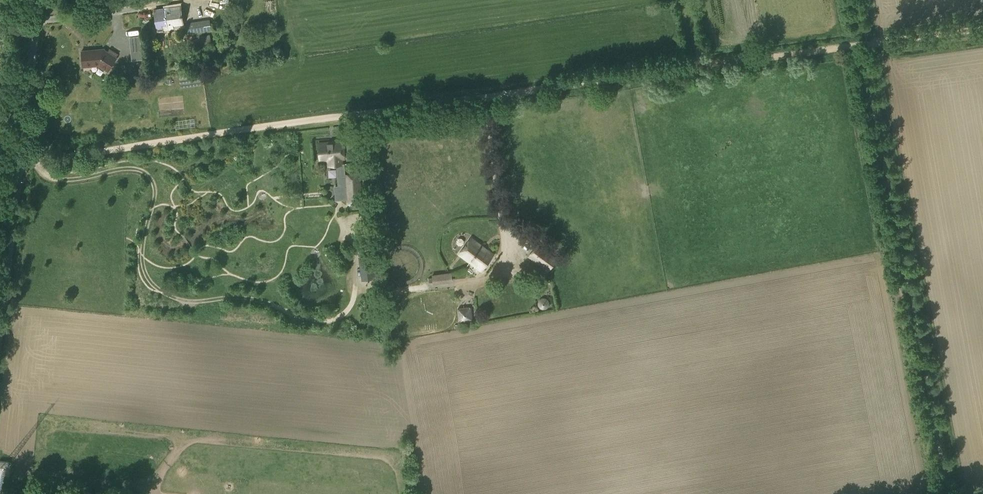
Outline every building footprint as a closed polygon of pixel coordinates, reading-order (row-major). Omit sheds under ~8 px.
[(166,8),(168,25),(183,23),(181,6),(166,8)] [(157,27),(168,25),(166,8),(154,10),(157,27)] [(187,34),(211,30),(210,18),(186,22),(187,34)] [(194,46),(211,42),(209,34),(192,38),(194,46)] [(141,43),(130,44),(131,52),(142,51),(141,43)] [(108,70),(116,57),(103,49),(82,51),(83,66),(99,65),(108,70)] [(342,141),(319,143),(320,159),(327,159),(328,165),(336,164),(338,164),(338,158),(343,158),(342,141)] [(338,185),(334,186),(335,200),(346,199),(347,203),(363,202),(360,173),(345,174),(344,164),(338,164),(336,164),(338,185)] [(480,269),(492,253),(472,238),(460,253),(480,269)] [(548,271),(558,258),(537,243),(527,256),(548,271)] [(362,280),(377,278),(374,255),(358,257),(362,280)] [(433,284),(453,281),(451,272),(432,275),(433,284)] [(459,321),(473,320),(471,306),(457,308),(459,321)]
